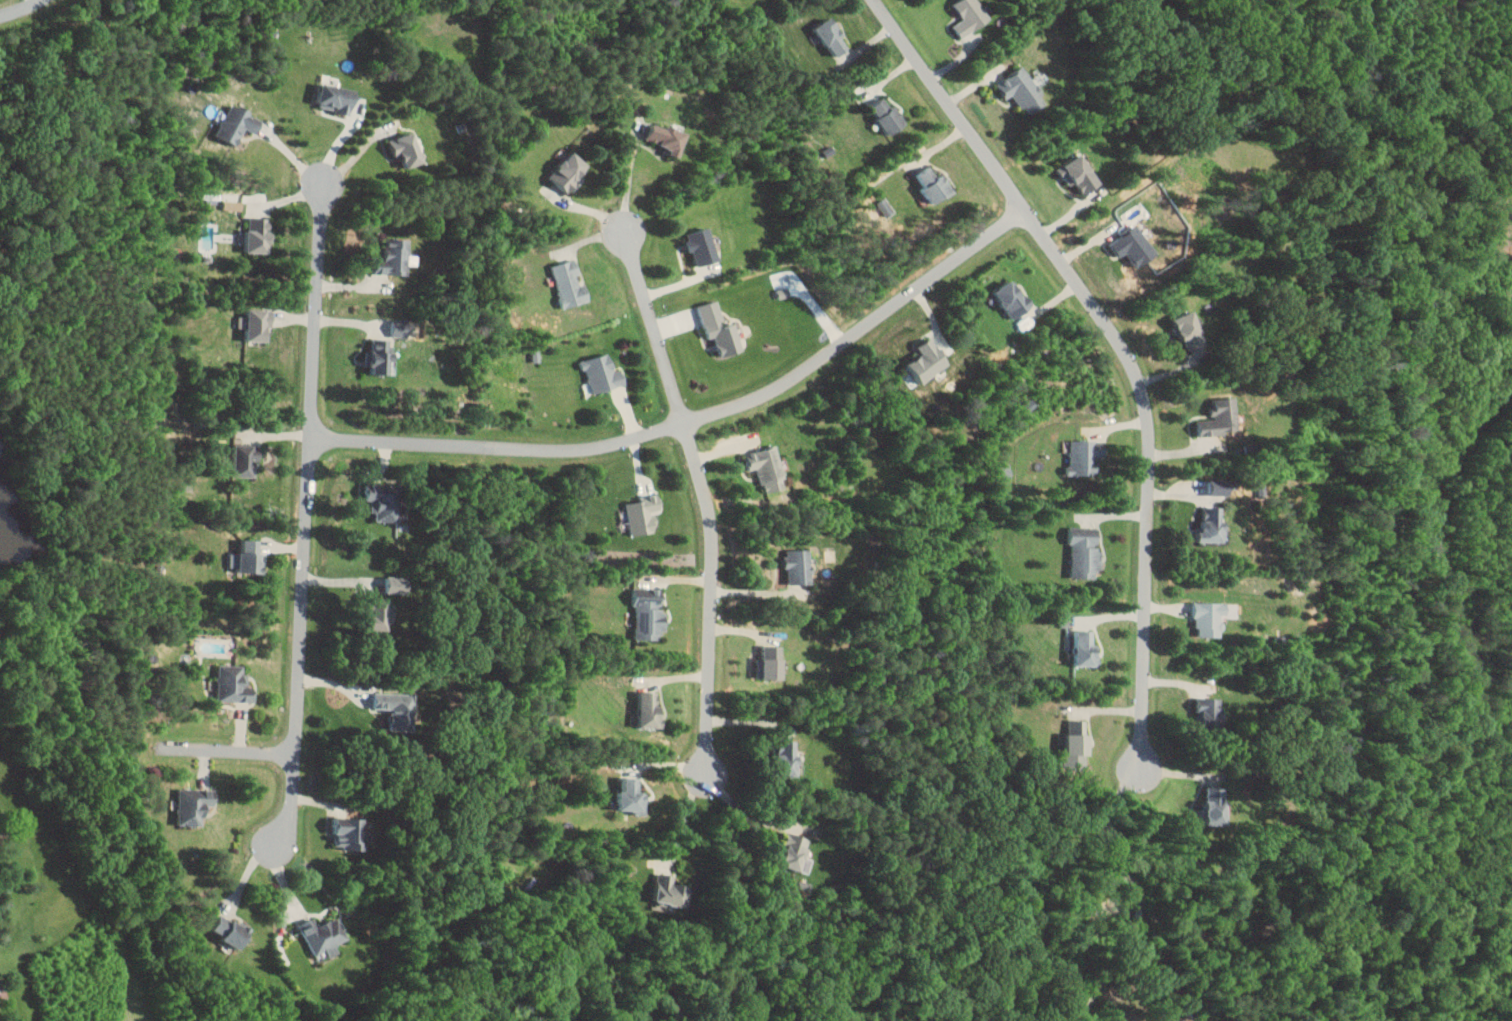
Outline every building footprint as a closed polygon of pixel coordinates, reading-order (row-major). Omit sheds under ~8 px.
[(964,18),(953,26),(962,39),(991,19),(979,0),(959,0),(954,3),(964,18)] [(835,57),(851,49),(832,17),(817,26),(835,57)] [(1025,114),(1045,105),(1027,67),(998,81),(1006,98),(1016,94),(1025,114)] [(352,114),(357,90),(323,82),(317,107),(352,114)] [(871,106),(892,135),(907,123),(886,95),(871,106)] [(216,135),(238,145),(245,128),(257,133),(263,118),(231,103),(216,135)] [(681,157),(688,131),(667,125),(667,127),(651,123),(647,140),(667,145),(665,152),(681,157)] [(425,161),(415,131),(389,139),(396,158),(402,156),(405,168),(425,161)] [(551,176),(568,192),(592,166),(574,150),(551,176)] [(1100,185),(1083,153),(1057,167),(1067,186),(1075,182),(1082,194),(1100,185)] [(917,172),(923,188),(924,187),(931,204),(953,195),(940,163),(917,172)] [(224,209),(244,210),(244,201),(224,200),(224,209)] [(271,252),(271,217),(248,217),(248,252),(271,252)] [(1110,242),(1119,257),(1128,251),(1137,267),(1157,254),(1138,224),(1110,242)] [(697,265),(718,261),(712,227),(686,232),(690,252),(694,251),(697,265)] [(374,274),(409,275),(411,239),(386,238),(385,262),(375,262),(374,274)] [(552,265),(563,308),(591,301),(586,284),(580,285),(577,274),(580,273),(576,259),(552,265)] [(1012,316),(1029,308),(1015,279),(993,291),(1001,307),(1006,304),(1012,316)] [(699,305),(707,339),(716,337),(721,356),(743,351),(736,323),(725,325),(719,300),(699,305)] [(271,341),(272,318),(267,318),(267,309),(248,309),(248,341),(271,341)] [(1191,352),(1209,344),(1193,310),(1171,321),(1177,335),(1182,333),(1191,352)] [(411,320),(393,319),(392,336),(410,337),(411,320)] [(910,363),(921,382),(950,366),(934,337),(918,346),(923,355),(910,363)] [(367,365),(375,366),(375,374),(394,375),(395,340),(373,339),(372,352),(367,352),(367,365)] [(614,371),(610,353),(584,360),(592,393),(626,385),(622,369),(614,371)] [(1213,399),(1214,418),(1197,418),(1198,436),(1239,434),(1237,397),(1213,399)] [(1108,441),(1072,440),(1071,466),(1067,466),(1067,475),(1098,476),(1099,457),(1108,457),(1108,441)] [(255,477),(256,462),(261,462),(261,454),(254,454),(254,445),(235,444),(234,477),(255,477)] [(749,470),(759,468),(764,492),(786,487),(777,446),(746,453),(749,470)] [(1226,543),(1226,521),(1221,521),(1222,495),(1232,495),(1232,481),(1199,480),(1198,507),(1203,507),(1203,532),(1196,531),(1195,542),(1226,543)] [(371,500),(372,513),(376,512),(376,521),(402,520),(400,483),(365,484),(366,501),(371,500)] [(627,501),(632,536),(658,532),(655,511),(663,510),(661,496),(627,501)] [(1072,578),(1099,578),(1099,569),(1101,569),(1102,527),(1069,527),(1069,544),(1073,544),(1072,578)] [(262,574),(263,540),(242,539),(241,573),(262,574)] [(812,549),(787,550),(788,584),(813,584),(812,549)] [(230,553),(229,571),(239,572),(240,553),(230,553)] [(410,593),(411,578),(387,577),(386,592),(410,593)] [(665,631),(666,597),(660,597),(660,589),(633,588),(633,605),(637,605),(636,639),(660,640),(661,631),(665,631)] [(390,599),(370,599),(370,630),(390,630),(390,599)] [(1198,636),(1227,637),(1228,603),(1194,602),(1193,618),(1198,618),(1198,636)] [(1077,666),(1100,666),(1100,645),(1095,645),(1094,630),(1076,631),(1077,666)] [(783,680),(784,646),(764,645),(763,659),(758,659),(757,679),(783,680)] [(218,701),(254,703),(254,688),(248,688),(249,674),(244,674),(244,666),(219,665),(218,701)] [(664,706),(658,706),(658,692),(641,691),(640,728),(664,728),(664,706)] [(415,731),(416,693),(375,692),(375,708),(391,709),(390,731),(415,731)] [(1197,696),(1196,725),(1222,725),(1223,697),(1197,696)] [(1088,720),(1069,720),(1068,755),(1091,756),(1092,734),(1087,734),(1088,720)] [(801,750),(797,750),(797,741),(779,741),(778,776),(801,777),(801,750)] [(640,778),(623,777),(622,791),(619,791),(618,811),(646,811),(647,792),(640,792),(640,778)] [(1228,788),(1205,787),(1205,824),(1228,825),(1228,788)] [(205,826),(206,806),(214,806),(214,790),(180,789),(179,826),(205,826)] [(367,819),(335,818),(335,850),(366,851),(367,819)] [(779,865),(799,872),(800,870),(809,873),(813,860),(806,858),(810,848),(806,847),(809,838),(788,831),(784,842),(787,843),(779,865)] [(656,904),(690,905),(690,885),(673,884),(674,872),(657,872),(656,904)] [(241,951),(252,931),(220,914),(212,929),(222,935),(219,939),(241,951)] [(348,940),(338,917),(318,926),(315,918),(300,925),(315,955),(326,950),(330,958),(340,953),(337,945),(348,940)]
